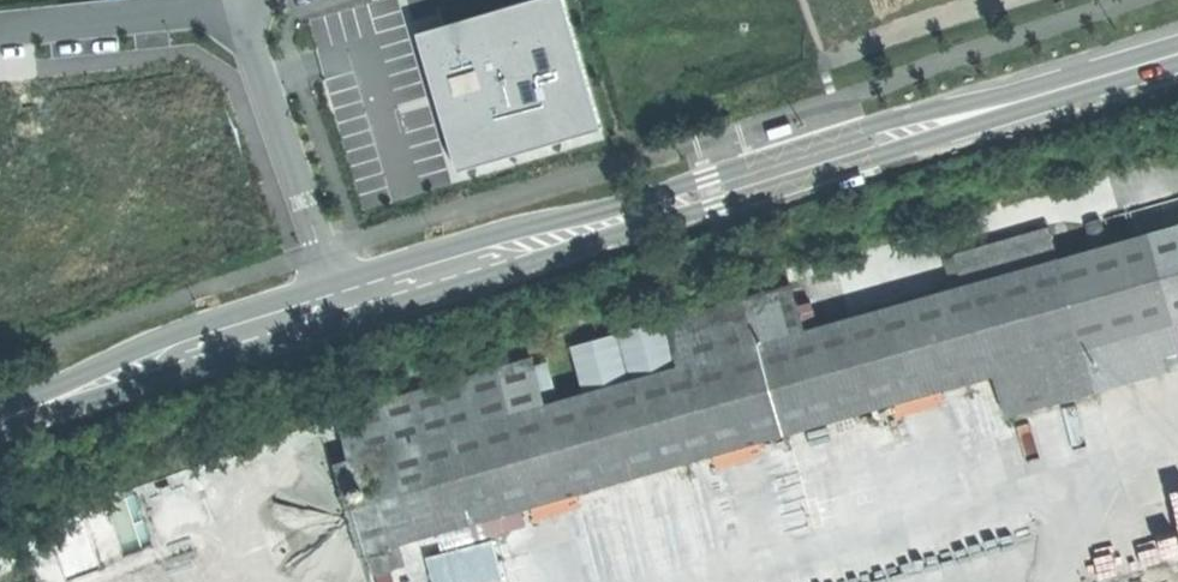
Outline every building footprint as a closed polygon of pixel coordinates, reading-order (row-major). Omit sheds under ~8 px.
[(563,0),(534,0),(417,34),(436,98),(458,173),(602,131),(563,0)] [(1151,234),(1177,325),(1177,324),(1177,226),(1151,234)] [(1060,261),(1059,260),(1051,230),(955,257),(964,288),(1060,261)] [(1093,250),(1059,260),(1060,261),(1085,351),(1177,325),(1151,234),(1108,246),(1105,237),(1090,241),(1093,250)] [(1085,351),(1060,261),(964,288),(805,333),(680,368),(585,395),(546,406),(512,416),(338,466),(363,555),(997,376),(1085,351)] [(680,368),(805,333),(791,286),(667,321),(680,368)] [(572,349),(585,395),(680,368),(667,321),(572,349)] [(1177,325),(1085,351),(1097,392),(1177,369),(1177,328),(1177,325)] [(1097,392),(1085,351),(997,376),(1009,417),(1097,392)] [(531,359),(498,369),(512,416),(546,406),(543,395),(555,392),(547,365),(534,368),(531,359)] [(331,441),(338,466),(512,416),(498,369),(353,410),(360,433),(331,441)] [(426,559),(432,581),(502,581),(492,542),(426,559)]
